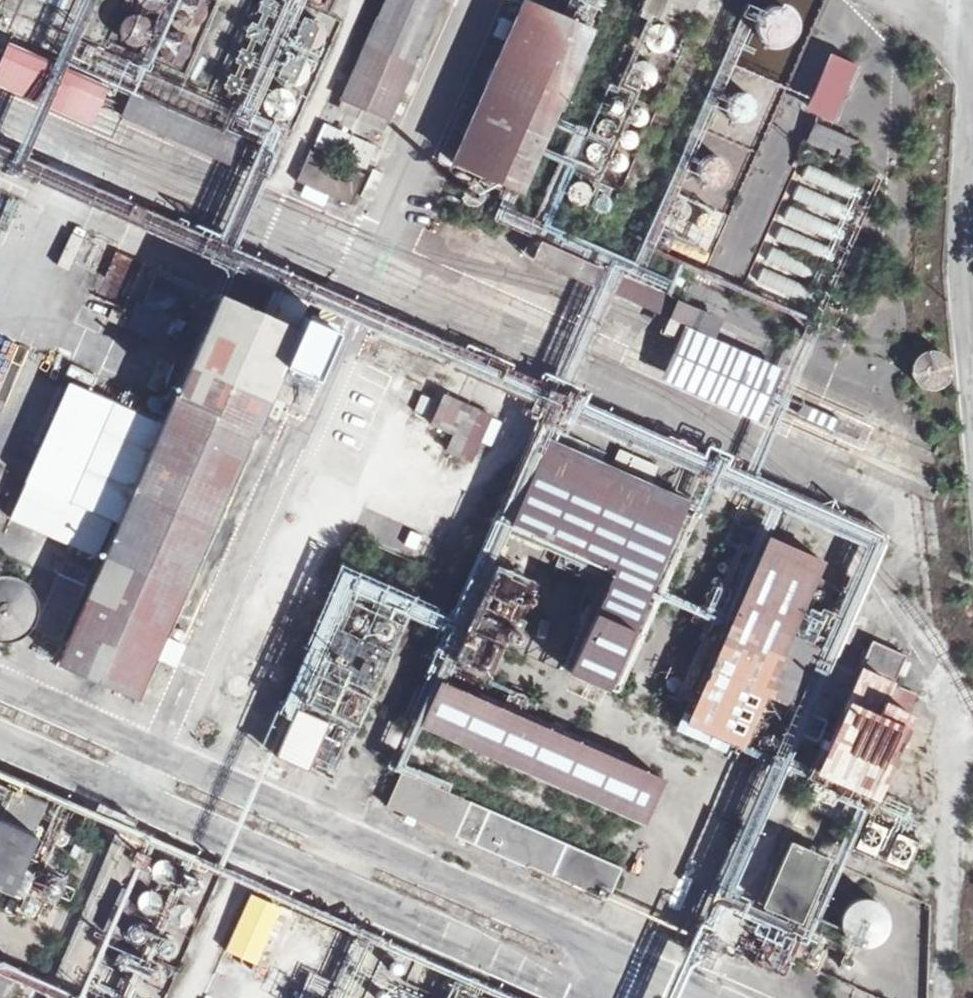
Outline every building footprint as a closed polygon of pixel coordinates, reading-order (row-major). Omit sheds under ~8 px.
[(22,2),(70,23),(80,0),(23,0),(22,2)] [(351,95),(338,90),(330,107),(391,133),(451,0),(395,0),(351,95)] [(639,16),(661,25),(671,0),(645,0),(639,16)] [(485,105),(470,98),(439,165),(520,202),(593,42),(528,13),(485,105)] [(637,55),(638,55),(625,81),(647,92),(676,36),(652,24),(637,55)] [(109,92),(0,45),(0,73),(98,116),(109,92)] [(289,90),(312,85),(305,56),(277,62),(284,90),(260,95),(267,125),(296,118),(289,90)] [(829,56),(803,113),(832,125),(857,68),(829,56)] [(140,106),(109,92),(98,116),(130,129),(140,106)] [(140,106),(130,129),(237,176),(247,152),(140,106)] [(819,135),(809,156),(850,175),(860,154),(819,135)] [(367,190),(311,164),(297,195),(354,221),(367,190)] [(791,197),(814,208),(814,209),(844,224),(860,191),(806,166),(791,197)] [(788,209),(782,223),(837,243),(842,228),(788,209)] [(776,231),(774,241),(801,246),(800,255),(828,261),(834,230),(818,227),(815,239),(776,231)] [(604,282),(539,252),(531,269),(597,299),(604,282)] [(146,271),(122,261),(102,306),(126,316),(146,271)] [(659,280),(631,268),(613,308),(641,320),(654,292),(659,280)] [(753,288),(808,309),(815,290),(760,269),(753,288)] [(654,292),(641,320),(677,336),(690,308),(654,292)] [(301,340),(222,306),(166,432),(123,530),(61,670),(139,704),(301,340)] [(326,336),(316,322),(303,331),(314,345),(326,336)] [(787,389),(693,345),(673,391),(768,435),(787,389)] [(906,368),(926,399),(956,380),(937,349),(906,368)] [(455,396),(480,402),(483,388),(459,382),(455,396)] [(116,527),(123,530),(166,432),(75,391),(31,490),(116,527)] [(492,423),(422,393),(412,417),(455,436),(444,458),(471,470),(492,423)] [(424,492),(446,443),(398,422),(376,471),(424,492)] [(702,518),(551,450),(452,667),(491,684),(551,550),(615,578),(568,683),(605,700),(679,536),(691,543),(702,518)] [(31,490),(14,528),(98,566),(116,527),(31,490)] [(824,572),(769,549),(688,734),(743,757),(766,704),(794,716),(819,658),(791,646),(824,572)] [(88,593),(61,580),(33,642),(61,654),(88,593)] [(1,640),(18,631),(26,615),(24,597),(7,582),(0,582),(0,639),(1,640)] [(365,583),(283,765),(336,790),(418,608),(365,583)] [(890,695),(861,682),(817,780),(873,806),(903,739),(876,727),(890,695)] [(661,792),(440,693),(434,705),(416,696),(402,729),(641,836),(661,792)] [(622,880),(403,781),(387,815),(606,916),(622,880)] [(813,788),(805,807),(838,821),(846,802),(813,788)] [(10,899),(49,812),(7,794),(0,809),(0,895),(10,899)] [(825,871),(789,854),(760,917),(796,933),(825,871)] [(833,920),(854,955),(893,933),(873,897),(833,920)] [(268,904),(226,997),(308,997),(336,935),(268,904)] [(16,987),(0,980),(0,997),(11,997),(16,987)]
